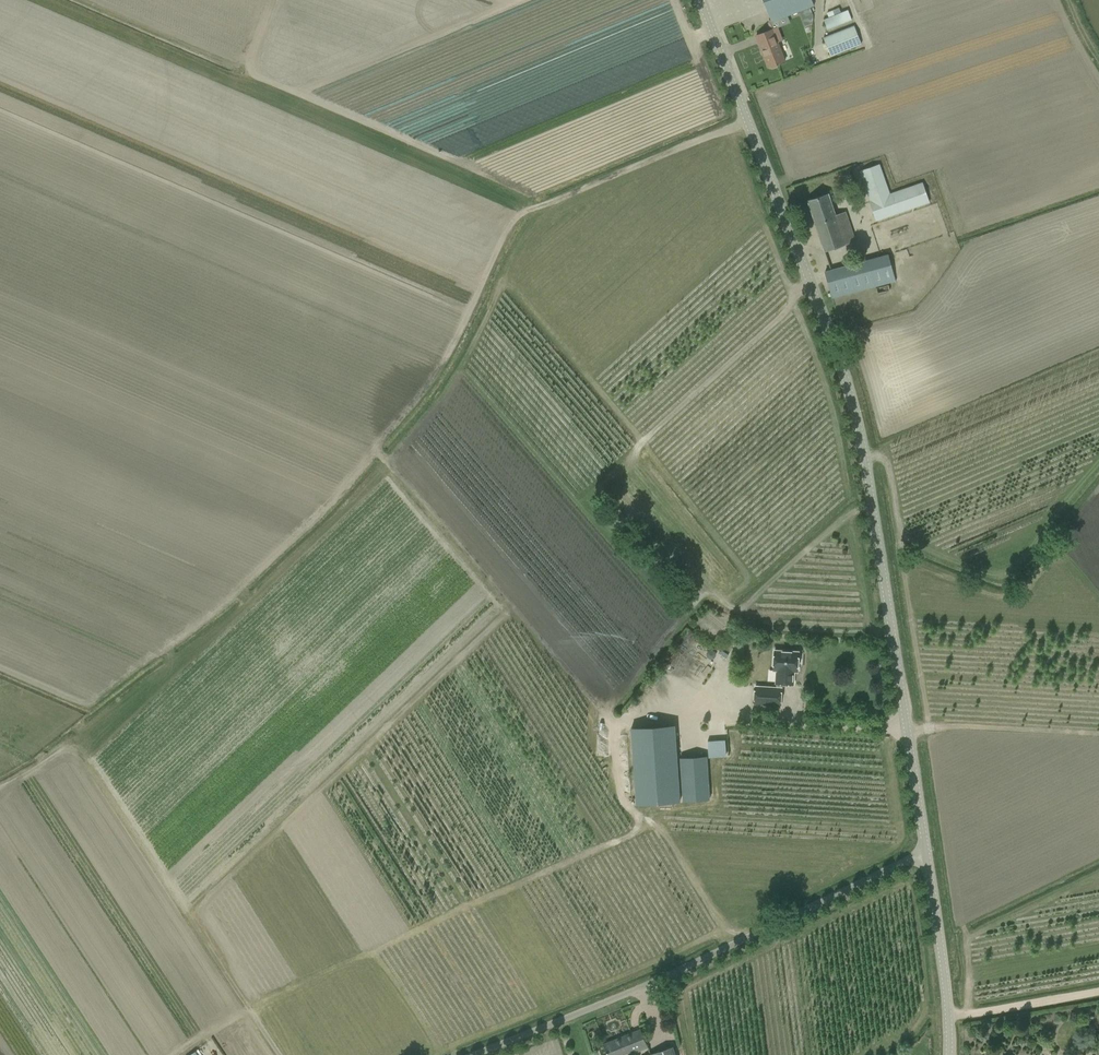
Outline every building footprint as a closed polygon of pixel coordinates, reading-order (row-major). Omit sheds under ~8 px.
[(782,17),(813,6),(810,0),(764,0),(772,21),(782,17)] [(824,19),(828,29),(851,20),(848,10),(824,19)] [(854,25),(823,37),(830,57),(861,45),(854,25)] [(785,61),(778,42),(773,30),(773,29),(756,36),(768,67),(770,67),(772,68),(776,67),(776,64),(785,61)] [(884,158),(887,175),(892,174),(889,157),(884,158)] [(876,221),(929,202),(922,182),(890,193),(880,164),(858,171),(876,221)] [(824,251),(855,240),(853,237),(845,212),(835,215),(829,194),(808,201),(824,251)] [(825,272),(832,298),(895,281),(888,255),(825,272)] [(774,650),(773,669),(778,670),(777,682),(780,682),(792,683),(793,671),(797,671),(798,652),(774,650)] [(782,687),(754,685),(753,704),(781,706),(782,687)] [(632,728),(636,804),(680,800),(674,725),(632,728)] [(708,740),(708,756),(725,755),(724,739),(708,740)] [(683,801),(709,799),(706,756),(680,758),(683,801)] [(603,1044),(608,1054),(622,1054),(627,1053),(628,1054),(629,1054),(648,1047),(647,1045),(641,1029),(603,1044)] [(672,1046),(647,1054),(675,1054),(672,1046)]
